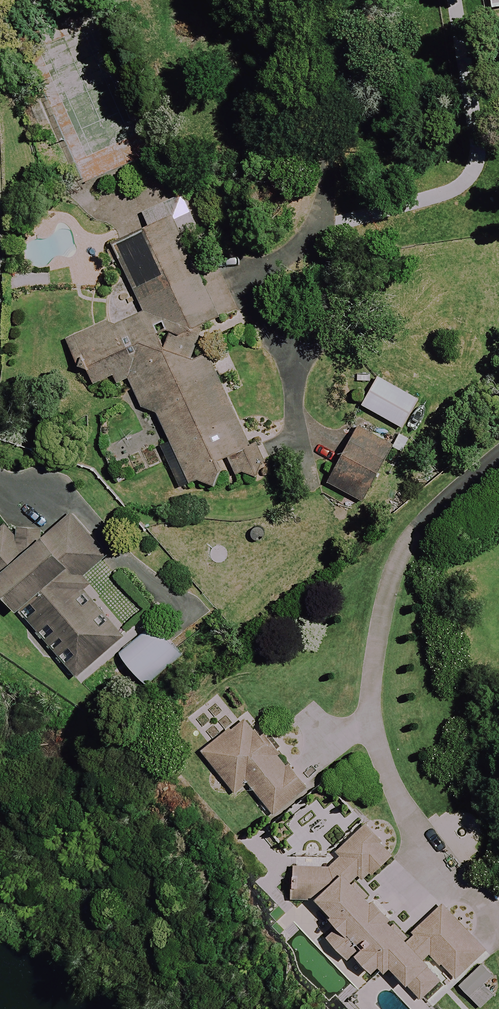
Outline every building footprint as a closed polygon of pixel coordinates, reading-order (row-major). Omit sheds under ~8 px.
[(492,10),(498,9),(498,0),(491,0),(492,10)] [(197,228),(182,194),(140,213),(148,230),(114,246),(144,312),(112,327),(109,321),(67,340),(80,369),(85,366),(94,385),(113,376),(117,384),(129,379),(144,413),(155,408),(190,484),(199,480),(211,487),(227,479),(222,469),(228,467),(233,477),(235,481),(257,475),(264,461),(254,440),(247,443),(208,357),(228,348),(178,237),(197,228)] [(378,379),(363,408),(404,429),(419,400),(378,379)] [(392,445),(358,427),(329,484),(363,502),(392,445)] [(30,550),(7,523),(0,529),(0,592),(20,615),(22,613),(77,677),(125,636),(78,581),(108,555),(72,514),(30,550)] [(179,652),(153,623),(118,654),(144,683),(179,652)] [(307,788),(248,715),(202,753),(235,793),(248,783),(274,815),(307,788)] [(292,899),(316,899),(332,916),(328,920),(335,928),(326,936),(347,959),(353,954),(371,973),(379,966),(383,971),(389,966),(420,1000),(449,973),(455,980),(486,951),(438,900),(403,933),(359,886),(393,855),(365,825),(341,848),(336,852),(342,859),(332,867),(293,866),(292,899)] [(492,977),(482,967),(460,987),(480,1008),(493,997),(483,985),(492,977)]
